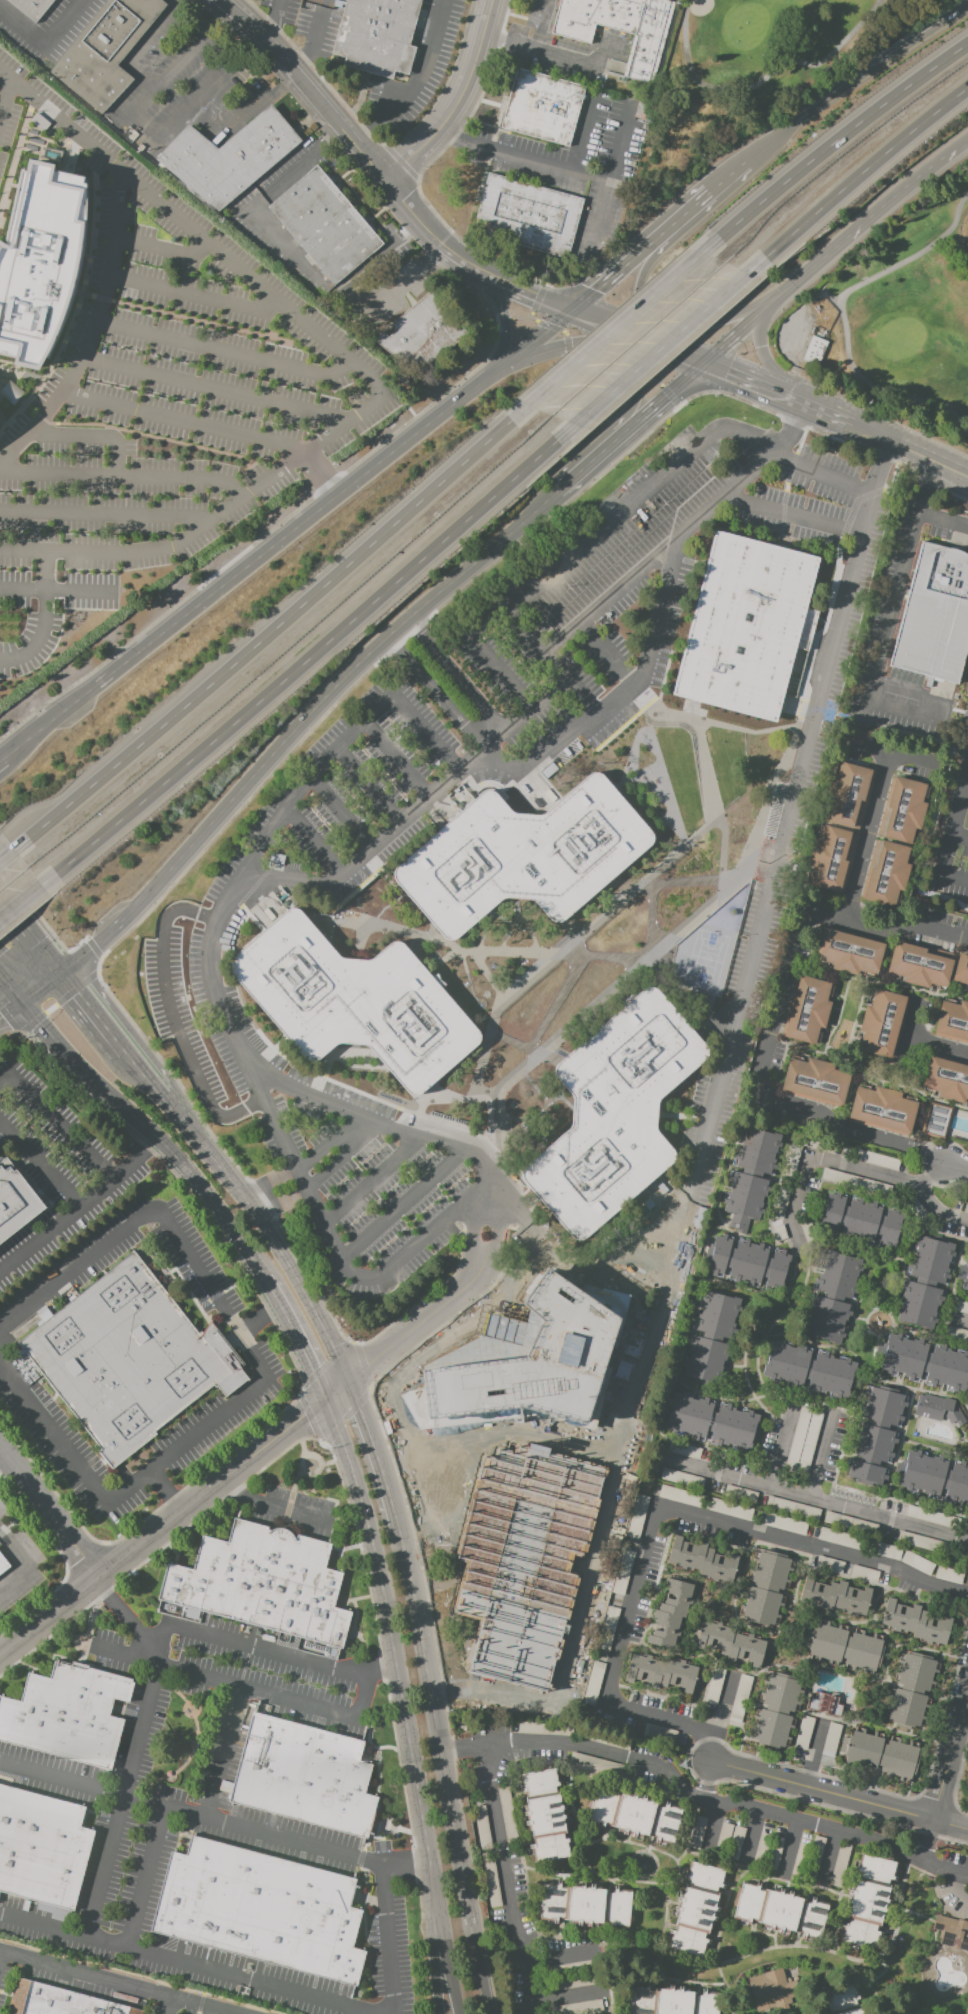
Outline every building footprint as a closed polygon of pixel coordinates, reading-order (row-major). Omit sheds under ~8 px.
[(34,23),(5,0),(53,0),(34,23)] [(50,72),(102,115),(132,79),(116,66),(167,6),(160,0),(109,0),(50,72)] [(331,54),(346,0),(421,0),(408,45),(415,47),(407,74),(394,70),(391,78),(343,65),(345,58),(331,54)] [(589,44),(595,25),(633,35),(623,73),(653,81),(674,2),(666,0),(560,0),(551,34),(589,44)] [(518,69),(587,89),(570,149),(501,129),(518,69)] [(188,125),(217,148),(270,106),(301,141),(219,212),(155,160),(188,125)] [(15,358),(0,354),(0,240),(6,242),(21,169),(27,170),(29,159),(55,166),(53,171),(83,178),(86,187),(87,220),(80,265),(72,300),(57,336),(40,370),(13,365),(15,358)] [(316,166),(383,244),(335,285),(269,207),(316,166)] [(488,173),(586,199),(570,259),(485,237),(489,224),(476,221),(488,173)] [(374,340),(409,380),(470,326),(434,286),(374,340)] [(715,530),(671,694),(775,721),(795,648),(807,651),(817,612),(805,609),(819,558),(715,530)] [(963,552),(967,553),(967,642),(957,684),(889,665),(922,541),(947,548),(952,548),(954,548),(958,549),(963,552)] [(871,770),(867,784),(870,785),(858,830),(824,821),(840,761),(871,770)] [(394,867),(482,791),(486,790),(490,790),(494,793),(509,810),(512,812),(516,813),(536,814),(540,814),(544,811),(589,773),(593,771),(597,772),(601,775),(649,830),(652,834),(652,840),(649,844),(609,880),(567,916),(563,919),(559,921),(553,921),(548,918),(534,901),(531,900),(527,899),(505,897),(502,898),(499,900),(454,939),(450,940),(446,940),(443,937),(394,881),(392,876),(392,872),(394,867)] [(892,775),(929,785),(925,798),(923,798),(922,802),(927,803),(920,831),(914,829),(913,835),(916,835),(914,841),(912,840),(911,844),(882,837),(882,836),(877,835),(892,775)] [(820,825),(822,826),(823,825),(857,834),(841,892),(839,891),(838,893),(807,885),(808,881),(806,881),(808,872),(810,872),(811,867),(807,866),(814,839),(818,840),(820,834),(818,833),(820,825)] [(875,839),(881,841),(881,840),(910,848),(909,849),(912,850),(910,856),(908,856),(906,863),(910,865),(903,891),(898,890),(894,906),(860,897),(875,839)] [(227,960),(225,963),(224,968),(227,971),(304,1060),(308,1061),(313,1061),(318,1059),(333,1045),(338,1043),(342,1043),(360,1044),(365,1046),(368,1048),(407,1092),(411,1094),(416,1094),(420,1092),(428,1086),(476,1044),(479,1040),(480,1036),(478,1032),(403,945),(399,941),(395,940),(390,942),(373,956),(370,959),(364,959),(344,958),(340,957),(337,955),(317,931),(299,911),(296,908),(291,907),(286,909),(272,921),(227,960)] [(823,926),(885,943),(876,975),(874,975),(873,978),(862,975),(863,972),(858,970),(857,975),(829,968),(831,963),(827,962),(826,965),(820,963),(821,960),(815,959),(823,926)] [(895,939),(954,955),(946,987),(944,987),(944,990),(937,989),(938,985),(930,983),(928,988),(901,981),(902,977),(899,976),(898,979),(891,977),(892,974),(886,972),(895,939)] [(960,948),(967,950),(967,990),(963,989),(965,983),(951,980),(960,948)] [(797,974),(831,983),(830,985),(833,985),(830,997),(827,996),(826,1000),(831,1002),(824,1028),(819,1027),(818,1032),(820,1033),(818,1044),(815,1043),(814,1045),(781,1036),(797,974)] [(555,1077),(569,1093),(571,1097),(572,1101),(571,1120),(570,1125),(566,1129),(521,1164),(518,1167),(518,1173),(519,1176),(571,1237),(575,1239),(581,1239),(585,1237),(672,1162),(675,1159),(675,1154),(673,1150),(659,1133),(656,1131),(655,1126),(657,1103),(657,1100),(659,1097),(706,1057),(707,1053),(707,1049),(705,1046),(656,988),(651,986),(646,986),(643,988),(621,1007),(561,1059),(555,1064),(553,1068),(554,1073),(555,1077)] [(875,989),(909,997),(893,1059),(859,1051),(860,1049),(856,1048),(859,1037),(862,1038),(864,1033),(858,1031),(865,1005),(870,1006),(872,1002),(868,1001),(871,990),(874,991),(875,989)] [(960,1000),(967,1002),(967,1044),(936,1035),(937,1032),(934,1031),(941,1001),(943,1001),(944,999),(954,1001),(954,1004),(958,1005),(960,1000)] [(780,1089),(789,1057),(790,1058),(790,1055),(803,1058),(802,1061),(805,1062),(806,1057),(834,1064),(832,1069),(850,1074),(842,1105),(839,1105),(838,1106),(784,1092),(784,1090),(780,1089)] [(929,1055),(967,1065),(967,1100),(965,1099),(964,1104),(937,1097),(939,1092),(934,1091),(933,1094),(922,1091),(923,1088),(921,1087),(929,1055)] [(848,1118),(856,1087),(857,1087),(858,1084),(870,1087),(869,1090),(874,1091),(875,1086),(901,1093),(900,1098),(904,1099),(905,1097),(916,1099),(916,1102),(917,1102),(909,1134),(908,1133),(907,1136),(849,1121),(850,1119),(848,1118)] [(953,1108),(944,1140),(919,1133),(928,1101),(953,1108)] [(761,1178),(768,1180),(767,1184),(764,1183),(764,1186),(770,1187),(762,1221),(748,1218),(744,1234),(735,1232),(736,1228),(729,1226),(732,1214),(722,1212),(724,1204),(722,1204),(725,1193),(729,1194),(730,1189),(728,1189),(730,1181),(727,1180),(728,1176),(729,1176),(730,1171),(741,1174),(742,1168),(731,1165),(734,1154),(741,1155),(742,1153),(737,1152),(738,1149),(740,1150),(742,1143),(738,1142),(740,1131),(744,1132),(746,1127),(773,1134),(774,1133),(781,1135),(779,1142),(781,1143),(778,1153),(774,1152),(773,1159),(775,1159),(775,1162),(771,1161),(770,1164),(774,1165),(771,1175),(762,1173),(761,1178)] [(854,1159),(895,1171),(898,1160),(857,1148),(854,1159)] [(45,1208),(0,1243),(0,1166),(4,1171),(10,1167),(13,1172),(16,1170),(45,1208)] [(837,1181),(859,1187),(861,1178),(840,1172),(837,1181)] [(828,1193),(845,1198),(843,1206),(848,1207),(850,1199),(857,1201),(858,1196),(863,1198),(862,1201),(871,1203),(872,1200),(877,1201),(875,1206),(881,1208),(880,1215),(885,1216),(887,1209),(894,1211),(895,1207),(899,1208),(898,1211),(903,1212),(894,1248),(889,1247),(888,1250),(877,1247),(879,1240),(874,1238),(872,1247),(864,1245),(865,1240),(846,1236),(845,1241),(840,1239),(842,1231),(836,1230),(834,1238),(817,1234),(828,1193)] [(782,1224),(787,1238),(776,1242),(772,1228),(782,1224)] [(715,1235),(721,1237),(722,1233),(732,1236),(729,1248),(736,1249),(738,1239),(744,1240),(744,1238),(749,1240),(748,1243),(758,1245),(759,1242),(769,1245),(766,1257),(772,1258),(775,1247),(785,1249),(784,1254),(791,1256),(788,1264),(791,1265),(787,1282),(784,1281),(781,1293),(763,1289),(766,1278),(761,1276),(758,1288),(727,1280),(729,1269),(726,1268),(725,1272),(723,1272),(722,1278),(709,1275),(710,1271),(706,1270),(715,1235)] [(916,1234),(954,1244),(952,1251),(954,1252),(953,1256),(955,1256),(953,1263),(948,1262),(947,1268),(949,1268),(948,1272),(943,1271),(943,1273),(947,1274),(946,1278),(949,1279),(947,1285),(935,1282),(934,1288),(941,1290),(940,1296),(946,1298),(944,1302),(940,1301),(939,1306),(936,1306),(935,1312),(937,1312),(936,1318),(937,1319),(934,1331),(895,1322),(898,1309),(900,1309),(901,1304),(900,1303),(900,1302),(902,1303),(905,1291),(899,1290),(901,1285),(904,1286),(905,1280),(915,1283),(917,1277),(906,1274),(908,1268),(906,1268),(907,1263),(909,1263),(916,1234)] [(823,1249),(833,1251),(833,1253),(858,1259),(859,1258),(863,1259),(853,1299),(843,1297),(841,1303),(849,1305),(848,1308),(845,1308),(845,1310),(850,1312),(850,1315),(847,1315),(846,1321),(844,1320),(842,1326),(847,1328),(845,1334),(844,1334),(842,1344),(802,1334),(812,1295),(822,1298),(824,1292),(814,1289),(823,1249)] [(18,1343),(134,1252),(197,1333),(211,1323),(244,1364),(239,1368),(248,1379),(225,1397),(217,1386),(215,1387),(213,1384),(153,1431),(155,1434),(112,1468),(98,1451),(101,1449),(18,1343)] [(722,1337),(720,1342),(731,1345),(726,1362),(725,1362),(723,1361),(722,1367),(727,1368),(722,1386),(682,1376),(684,1369),(682,1368),(683,1362),(685,1355),(689,1356),(690,1353),(688,1352),(689,1348),(686,1347),(690,1334),(701,1337),(703,1332),(692,1329),(694,1318),(701,1320),(702,1318),(697,1317),(698,1313),(701,1314),(702,1309),(699,1309),(704,1289),(712,1291),(712,1292),(734,1298),(734,1297),(741,1298),(739,1307),(740,1307),(739,1312),(738,1311),(737,1315),(738,1315),(737,1316),(735,1316),(733,1323),(735,1323),(735,1326),(731,1325),(730,1328),(734,1329),(731,1339),(722,1337)] [(967,1314),(967,1303),(952,1300),(951,1311),(967,1314)] [(946,1326),(943,1338),(967,1343),(967,1330),(946,1326)] [(966,1354),(967,1354),(967,1382),(964,1395),(945,1391),(946,1387),(932,1383),(931,1387),(924,1385),(927,1373),(921,1371),(918,1383),(911,1382),(913,1376),(898,1372),(897,1378),(886,1375),(888,1370),(880,1368),(889,1333),(897,1335),(898,1332),(907,1334),(906,1340),(912,1341),(913,1339),(918,1340),(918,1338),(923,1339),(922,1343),(928,1344),(926,1352),(931,1354),(934,1342),(950,1346),(949,1351),(955,1353),(956,1352),(962,1353),(962,1350),(967,1351),(966,1354)] [(772,1340),(778,1342),(779,1339),(784,1340),(783,1342),(788,1343),(787,1344),(789,1345),(789,1346),(794,1348),(795,1346),(801,1348),(801,1345),(812,1347),(809,1359),(814,1361),(817,1349),(833,1353),(832,1358),(838,1359),(839,1354),(847,1356),(847,1358),(850,1358),(849,1361),(855,1363),(846,1401),(828,1396),(829,1393),(824,1392),(823,1397),(806,1393),(807,1388),(800,1386),(799,1391),(794,1390),(795,1384),(779,1380),(778,1386),(770,1384),(771,1378),(763,1376),(772,1340)] [(865,1386),(904,1395),(903,1399),(901,1399),(900,1401),(907,1403),(905,1408),(902,1407),(900,1414),(897,1413),(896,1415),(903,1417),(900,1428),(888,1425),(887,1430),(899,1433),(896,1444),(892,1444),(891,1450),(887,1450),(887,1452),(894,1454),(891,1464),(879,1461),(877,1467),(887,1469),(886,1475),(887,1475),(886,1480),(882,1479),(880,1486),(870,1483),(870,1481),(844,1475),(845,1469),(850,1470),(851,1466),(846,1465),(848,1459),(859,1461),(860,1456),(848,1453),(856,1422),(868,1424),(869,1419),(857,1417),(865,1386)] [(674,1393),(681,1394),(681,1392),(685,1393),(685,1392),(692,1394),(691,1399),(697,1400),(697,1398),(703,1400),(703,1397),(714,1399),(711,1411),(717,1413),(720,1402),(731,1404),(730,1406),(736,1408),(735,1410),(741,1412),(742,1407),(753,1410),(752,1413),(758,1415),(749,1452),(720,1444),(721,1439),(716,1438),(714,1446),(708,1444),(711,1432),(708,1431),(707,1437),(705,1437),(704,1442),(692,1439),(693,1436),(681,1433),(680,1439),(668,1436),(670,1430),(665,1428),(674,1393)] [(913,1415),(919,1392),(954,1401),(954,1403),(966,1423),(962,1437),(943,1412),(940,1421),(913,1415)] [(960,1461),(967,1463),(967,1468),(967,1505),(944,1499),(946,1490),(940,1488),(938,1498),(898,1488),(900,1479),(901,1480),(907,1457),(906,1456),(908,1448),(909,1448),(908,1450),(915,1452),(915,1450),(920,1451),(920,1450),(927,1451),(925,1456),(932,1458),(932,1456),(938,1457),(938,1456),(948,1458),(946,1469),(951,1470),(953,1463),(959,1464),(960,1461)] [(636,1495),(648,1498),(638,1538),(626,1535),(636,1495)] [(767,1495),(821,1509),(818,1521),(764,1507),(767,1495)] [(711,1498),(755,1510),(752,1521),(708,1510),(711,1498)] [(762,1512),(807,1524),(804,1536),(759,1524),(762,1512)] [(234,1519),(268,1528),(266,1534),(269,1531),(274,1529),(278,1528),(282,1529),(287,1530),(291,1534),(294,1538),(294,1542),(296,1535),(331,1544),(324,1568),(342,1573),(333,1607),(352,1612),(341,1649),(202,1610),(198,1623),(157,1611),(160,1600),(158,1600),(168,1564),(193,1571),(202,1536),(227,1543),(234,1519)] [(821,1527),(902,1548),(899,1561),(817,1540),(821,1527)] [(896,1540),(921,1547),(924,1537),(898,1530),(896,1540)] [(674,1535),(682,1538),(681,1540),(698,1545),(698,1542),(708,1544),(707,1547),(714,1549),(713,1553),(729,1557),(730,1553),(740,1556),(733,1583),(698,1574),(699,1570),(693,1569),(692,1572),(666,1565),(674,1535)] [(773,1625),(742,1617),(742,1614),(738,1612),(740,1605),(744,1606),(747,1597),(743,1596),(745,1587),(749,1588),(750,1586),(755,1587),(756,1583),(751,1582),(752,1579),(748,1578),(751,1569),(754,1570),(756,1562),(752,1561),(755,1552),(759,1553),(759,1551),(762,1552),(763,1551),(785,1557),(784,1558),(790,1559),(790,1561),(793,1562),(791,1571),(787,1570),(785,1579),(789,1581),(787,1589),(783,1588),(782,1590),(777,1588),(776,1593),(781,1595),(781,1596),(785,1597),(783,1606),(778,1605),(776,1615),(780,1616),(778,1624),(773,1623),(773,1625)] [(906,1551),(934,1564),(929,1575),(901,1561),(906,1551)] [(10,1566),(0,1574),(0,1554),(10,1566)] [(817,1556),(843,1562),(841,1574),(815,1568),(817,1556)] [(852,1564),(878,1571),(875,1584),(848,1577),(852,1564)] [(937,1566),(965,1573),(962,1584),(935,1577),(937,1566)] [(806,1576),(814,1578),(813,1581),(830,1585),(830,1582),(838,1584),(839,1580),(847,1582),(846,1586),(863,1591),(864,1586),(872,1588),(865,1616),(831,1607),(831,1609),(825,1608),(824,1610),(799,1604),(806,1576)] [(646,1644),(648,1635),(652,1636),(656,1619),(652,1618),(654,1610),(658,1611),(660,1603),(663,1604),(667,1588),(663,1587),(665,1578),(693,1584),(691,1592),(695,1593),(693,1600),(690,1599),(688,1604),(690,1605),(689,1612),(687,1611),(685,1618),(681,1617),(680,1624),(683,1625),(677,1650),(646,1644)] [(888,1597),(895,1599),(894,1603),(911,1607),(912,1604),(920,1606),(920,1609),(927,1611),(926,1615),(943,1620),(944,1616),(952,1618),(945,1648),(919,1641),(919,1638),(912,1636),(913,1633),(905,1631),(905,1633),(880,1627),(888,1597)] [(883,1641),(874,1672),(871,1671),(870,1676),(862,1673),(863,1669),(854,1667),(853,1671),(844,1668),(845,1664),(843,1663),(844,1658),(841,1657),(839,1662),(836,1661),(835,1665),(826,1663),(827,1660),(819,1657),(818,1661),(809,1658),(810,1654),(808,1654),(809,1651),(808,1651),(814,1629),(815,1629),(817,1623),(819,1624),(820,1620),(828,1622),(827,1626),(837,1629),(838,1624),(847,1626),(845,1630),(847,1631),(846,1636),(851,1638),(852,1632),(853,1633),(854,1628),(864,1631),(862,1635),(872,1638),(873,1634),(882,1636),(881,1640),(883,1641)] [(757,1672),(749,1670),(750,1666),(733,1661),(732,1665),(724,1663),(725,1658),(718,1656),(719,1653),(702,1649),(702,1652),(692,1650),(700,1622),(708,1625),(709,1621),(716,1623),(715,1627),(720,1628),(720,1626),(727,1628),(727,1630),(734,1631),(732,1636),(739,1637),(740,1634),(766,1641),(757,1672)] [(608,1646),(614,1626),(604,1624),(599,1643),(608,1646)] [(697,1667),(694,1678),(698,1679),(695,1690),(692,1689),(690,1695),(683,1693),(684,1689),(673,1686),(672,1690),(659,1686),(658,1689),(648,1686),(649,1684),(633,1679),(632,1682),(623,1680),(630,1653),(659,1661),(660,1657),(697,1667)] [(919,1729),(888,1720),(888,1717),(884,1716),(886,1708),(890,1709),(893,1700),(889,1699),(891,1690),(895,1692),(896,1689),(901,1690),(902,1687),(897,1685),(898,1683),(894,1681),(897,1673),(900,1673),(902,1665),(898,1664),(901,1655),(905,1656),(905,1654),(908,1655),(909,1654),(931,1660),(930,1661),(936,1663),(936,1665),(939,1666),(937,1674),(933,1673),(931,1683),(935,1684),(933,1693),(929,1691),(928,1693),(923,1692),(922,1697),(927,1698),(927,1699),(931,1700),(929,1709),(924,1708),(922,1718),(926,1719),(924,1728),(919,1727),(919,1729)] [(114,1773),(0,1743),(0,1697),(24,1703),(31,1676),(53,1682),(59,1660),(138,1681),(114,1773)] [(592,1707),(604,1664),(592,1661),(580,1703),(592,1707)] [(725,1670),(716,1705),(704,1702),(713,1667),(725,1670)] [(783,1748),(752,1739),(753,1736),(748,1735),(750,1727),(755,1729),(757,1720),(753,1719),(756,1710),(760,1711),(760,1708),(765,1710),(766,1706),(762,1705),(762,1702),(758,1701),(761,1692),(764,1693),(766,1685),(762,1684),(765,1674),(769,1676),(770,1674),(773,1675),(773,1673),(795,1679),(795,1681),(800,1682),(800,1684),(804,1685),(801,1694),(798,1693),(795,1702),(800,1703),(797,1712),(793,1711),(793,1713),(787,1711),(786,1716),(791,1717),(791,1718),(795,1720),(793,1729),(789,1728),(786,1737),(790,1738),(788,1747),(784,1746),(783,1748)] [(740,1674),(752,1677),(740,1724),(728,1721),(740,1674)] [(805,1709),(808,1697),(814,1698),(816,1691),(837,1697),(835,1704),(843,1706),(844,1699),(849,1700),(844,1720),(805,1709)] [(252,1712),(364,1742),(358,1762),(372,1765),(364,1794),(377,1797),(366,1838),(228,1801),(252,1712)] [(814,1720),(806,1750),(793,1747),(801,1716),(814,1720)] [(830,1722),(841,1725),(832,1756),(821,1753),(830,1722)] [(919,1748),(911,1779),(908,1778),(907,1783),(899,1781),(900,1776),(891,1774),(890,1778),(881,1776),(882,1772),(880,1771),(881,1766),(877,1765),(876,1770),(873,1769),(872,1773),(863,1771),(864,1767),(856,1765),(855,1769),(846,1767),(847,1762),(845,1762),(846,1759),(845,1759),(850,1737),(851,1737),(853,1731),(855,1732),(856,1728),(864,1730),(863,1734),(873,1736),(874,1732),(883,1734),(882,1738),(884,1739),(882,1744),(887,1745),(888,1740),(889,1740),(890,1736),(900,1738),(899,1742),(908,1745),(909,1741),(918,1743),(917,1747),(919,1748)] [(587,1767),(600,1771),(603,1761),(589,1758),(587,1767)] [(522,1792),(519,1792),(518,1789),(521,1789),(519,1775),(555,1769),(557,1783),(560,1782),(560,1785),(558,1785),(558,1786),(559,1795),(561,1806),(564,1805),(565,1809),(561,1809),(562,1815),(566,1815),(566,1818),(563,1819),(565,1832),(563,1833),(563,1839),(569,1838),(572,1856),(532,1863),(531,1856),(527,1856),(526,1849),(529,1848),(529,1846),(535,1844),(535,1838),(532,1838),(531,1831),(528,1831),(527,1825),(525,1825),(524,1822),(526,1822),(525,1815),(523,1816),(523,1813),(525,1812),(524,1806),(527,1805),(526,1801),(525,1792),(522,1792)] [(74,1912),(0,1892),(0,1785),(86,1808),(81,1828),(95,1832),(74,1912)] [(657,1836),(651,1834),(650,1837),(642,1834),(641,1837),(635,1835),(634,1838),(632,1837),(633,1834),(626,1833),(626,1835),(622,1834),(623,1832),(617,1830),(618,1828),(610,1826),(610,1825),(605,1823),(604,1827),(603,1827),(603,1829),(599,1828),(600,1826),(591,1823),(592,1820),(587,1818),(596,1787),(613,1792),(612,1794),(618,1796),(619,1794),(632,1798),(633,1796),(636,1797),(635,1798),(642,1800),(642,1798),(645,1798),(644,1801),(659,1805),(658,1806),(664,1808),(665,1804),(668,1805),(667,1807),(681,1810),(672,1843),(656,1838),(657,1836)] [(687,1846),(697,1849),(706,1818),(695,1815),(687,1846)] [(743,1827),(719,1823),(714,1854),(738,1858),(743,1827)] [(783,1838),(759,1832),(756,1847),(768,1850),(764,1867),(775,1869),(783,1838)] [(190,1835),(355,1880),(348,1907),(362,1911),(352,1948),(367,1952),(357,1987),(149,1930),(170,1851),(185,1855),(190,1835)] [(790,1876),(815,1880),(823,1837),(813,1835),(811,1845),(796,1842),(790,1876)] [(848,1847),(836,1845),(831,1885),(842,1887),(848,1847)] [(863,1854),(895,1862),(873,1948),(841,1940),(863,1854)] [(690,1861),(728,1872),(726,1879),(729,1880),(727,1886),(724,1885),(723,1889),(721,1888),(718,1901),(723,1903),(721,1908),(718,1908),(717,1912),(715,1911),(713,1917),(715,1917),(714,1921),(717,1922),(716,1928),(711,1927),(707,1939),(713,1941),(710,1951),(706,1950),(704,1959),(666,1949),(668,1939),(665,1938),(668,1929),(671,1930),(674,1917),(671,1916),(673,1906),(679,1907),(681,1902),(675,1900),(678,1890),(679,1890),(681,1884),(683,1878),(681,1877),(684,1867),(688,1868),(690,1861)] [(557,1922),(556,1924),(553,1924),(553,1922),(539,1920),(542,1884),(557,1886),(557,1883),(560,1884),(560,1886),(561,1886),(560,1888),(566,1889),(566,1887),(580,1888),(581,1885),(584,1886),(584,1888),(590,1888),(590,1885),(594,1886),(594,1889),(608,1890),(607,1892),(613,1893),(613,1889),(616,1889),(616,1891),(631,1892),(629,1925),(614,1924),(614,1925),(611,1925),(611,1922),(605,1922),(605,1923),(591,1922),(590,1927),(586,1927),(586,1922),(581,1921),(581,1927),(577,1926),(577,1921),(563,1920),(563,1919),(558,1919),(558,1922),(557,1922)] [(742,1884),(755,1887),(756,1886),(759,1887),(758,1890),(764,1892),(764,1889),(778,1893),(779,1892),(782,1893),(782,1894),(788,1895),(788,1894),(792,1895),(792,1896),(807,1900),(806,1903),(810,1904),(811,1900),(815,1901),(814,1903),(828,1906),(820,1939),(802,1935),(802,1934),(789,1930),(788,1933),(763,1927),(763,1924),(750,1921),(750,1923),(733,1919),(736,1907),(732,1906),(737,1887),(741,1888),(742,1884)] [(966,1922),(967,1923),(967,1952),(939,1944),(940,1939),(938,1938),(940,1930),(931,1928),(935,1914),(957,1920),(958,1919),(967,1922),(966,1922)] [(790,1997),(791,2002),(756,2012),(747,1978),(781,1969),(785,1983),(795,1981),(798,1996),(790,1997)] [(141,2009),(140,2013),(10,2013),(19,1978),(141,2009)] [(857,1999),(861,2013),(827,2013),(825,2008),(822,2009),(818,1992),(852,1982),(856,1995),(858,1995),(859,1999),(857,1999)] [(719,1994),(717,2013),(629,2013),(631,1989),(633,1989),(633,1986),(645,1987),(645,1986),(649,1986),(649,1991),(654,1991),(654,1988),(669,1990),(669,1988),(672,1989),(672,1990),(678,1991),(678,1989),(682,1990),(682,1991),(696,1992),(696,1995),(702,1996),(702,1992),(719,1994)]
